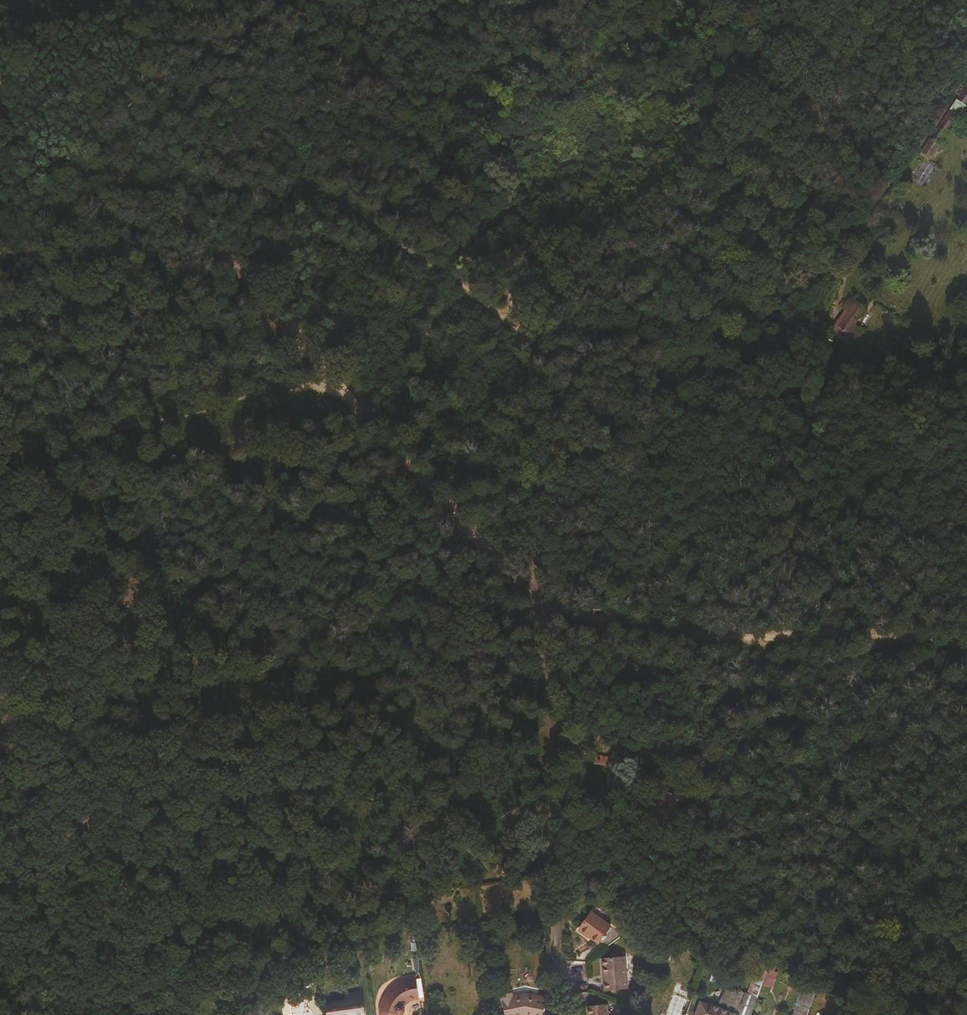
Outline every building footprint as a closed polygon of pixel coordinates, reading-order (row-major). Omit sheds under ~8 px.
[(966,101),(966,82),(957,97),(966,103),(966,101)] [(850,296),(830,331),(856,346),(865,329),(857,325),(868,306),(850,296)] [(615,764),(615,752),(596,752),(596,764),(615,764)] [(592,903),(580,921),(601,934),(612,916),(592,903)] [(404,913),(406,925),(417,923),(416,912),(404,913)] [(628,946),(603,947),(606,980),(630,979),(628,946)] [(683,1001),(690,985),(670,977),(660,1001),(658,1006),(667,1010),(678,1014),(683,1001)] [(746,1006),(754,984),(743,980),(735,1001),(746,1006)] [(403,1010),(421,1004),(417,985),(406,988),(388,997),(381,1004),(378,1008),(378,1010),(377,1014),(400,1014),(399,1014),(403,1010)] [(787,1013),(795,1014),(809,1014),(816,992),(795,986),(787,1013)] [(712,988),(704,1004),(724,1014),(731,998),(712,988)] [(584,995),(586,1012),(583,1012),(583,1014),(606,1014),(604,994),(584,995)] [(356,998),(343,1000),(344,1008),(357,1005),(356,998)] [(491,1014),(544,1014),(546,1005),(534,1003),(533,1006),(522,1004),(509,1007),(509,1003),(498,1005),(498,999),(489,1000),(491,1014)] [(344,1008),(324,1011),(325,1014),(359,1014),(357,1005),(344,1008)]
